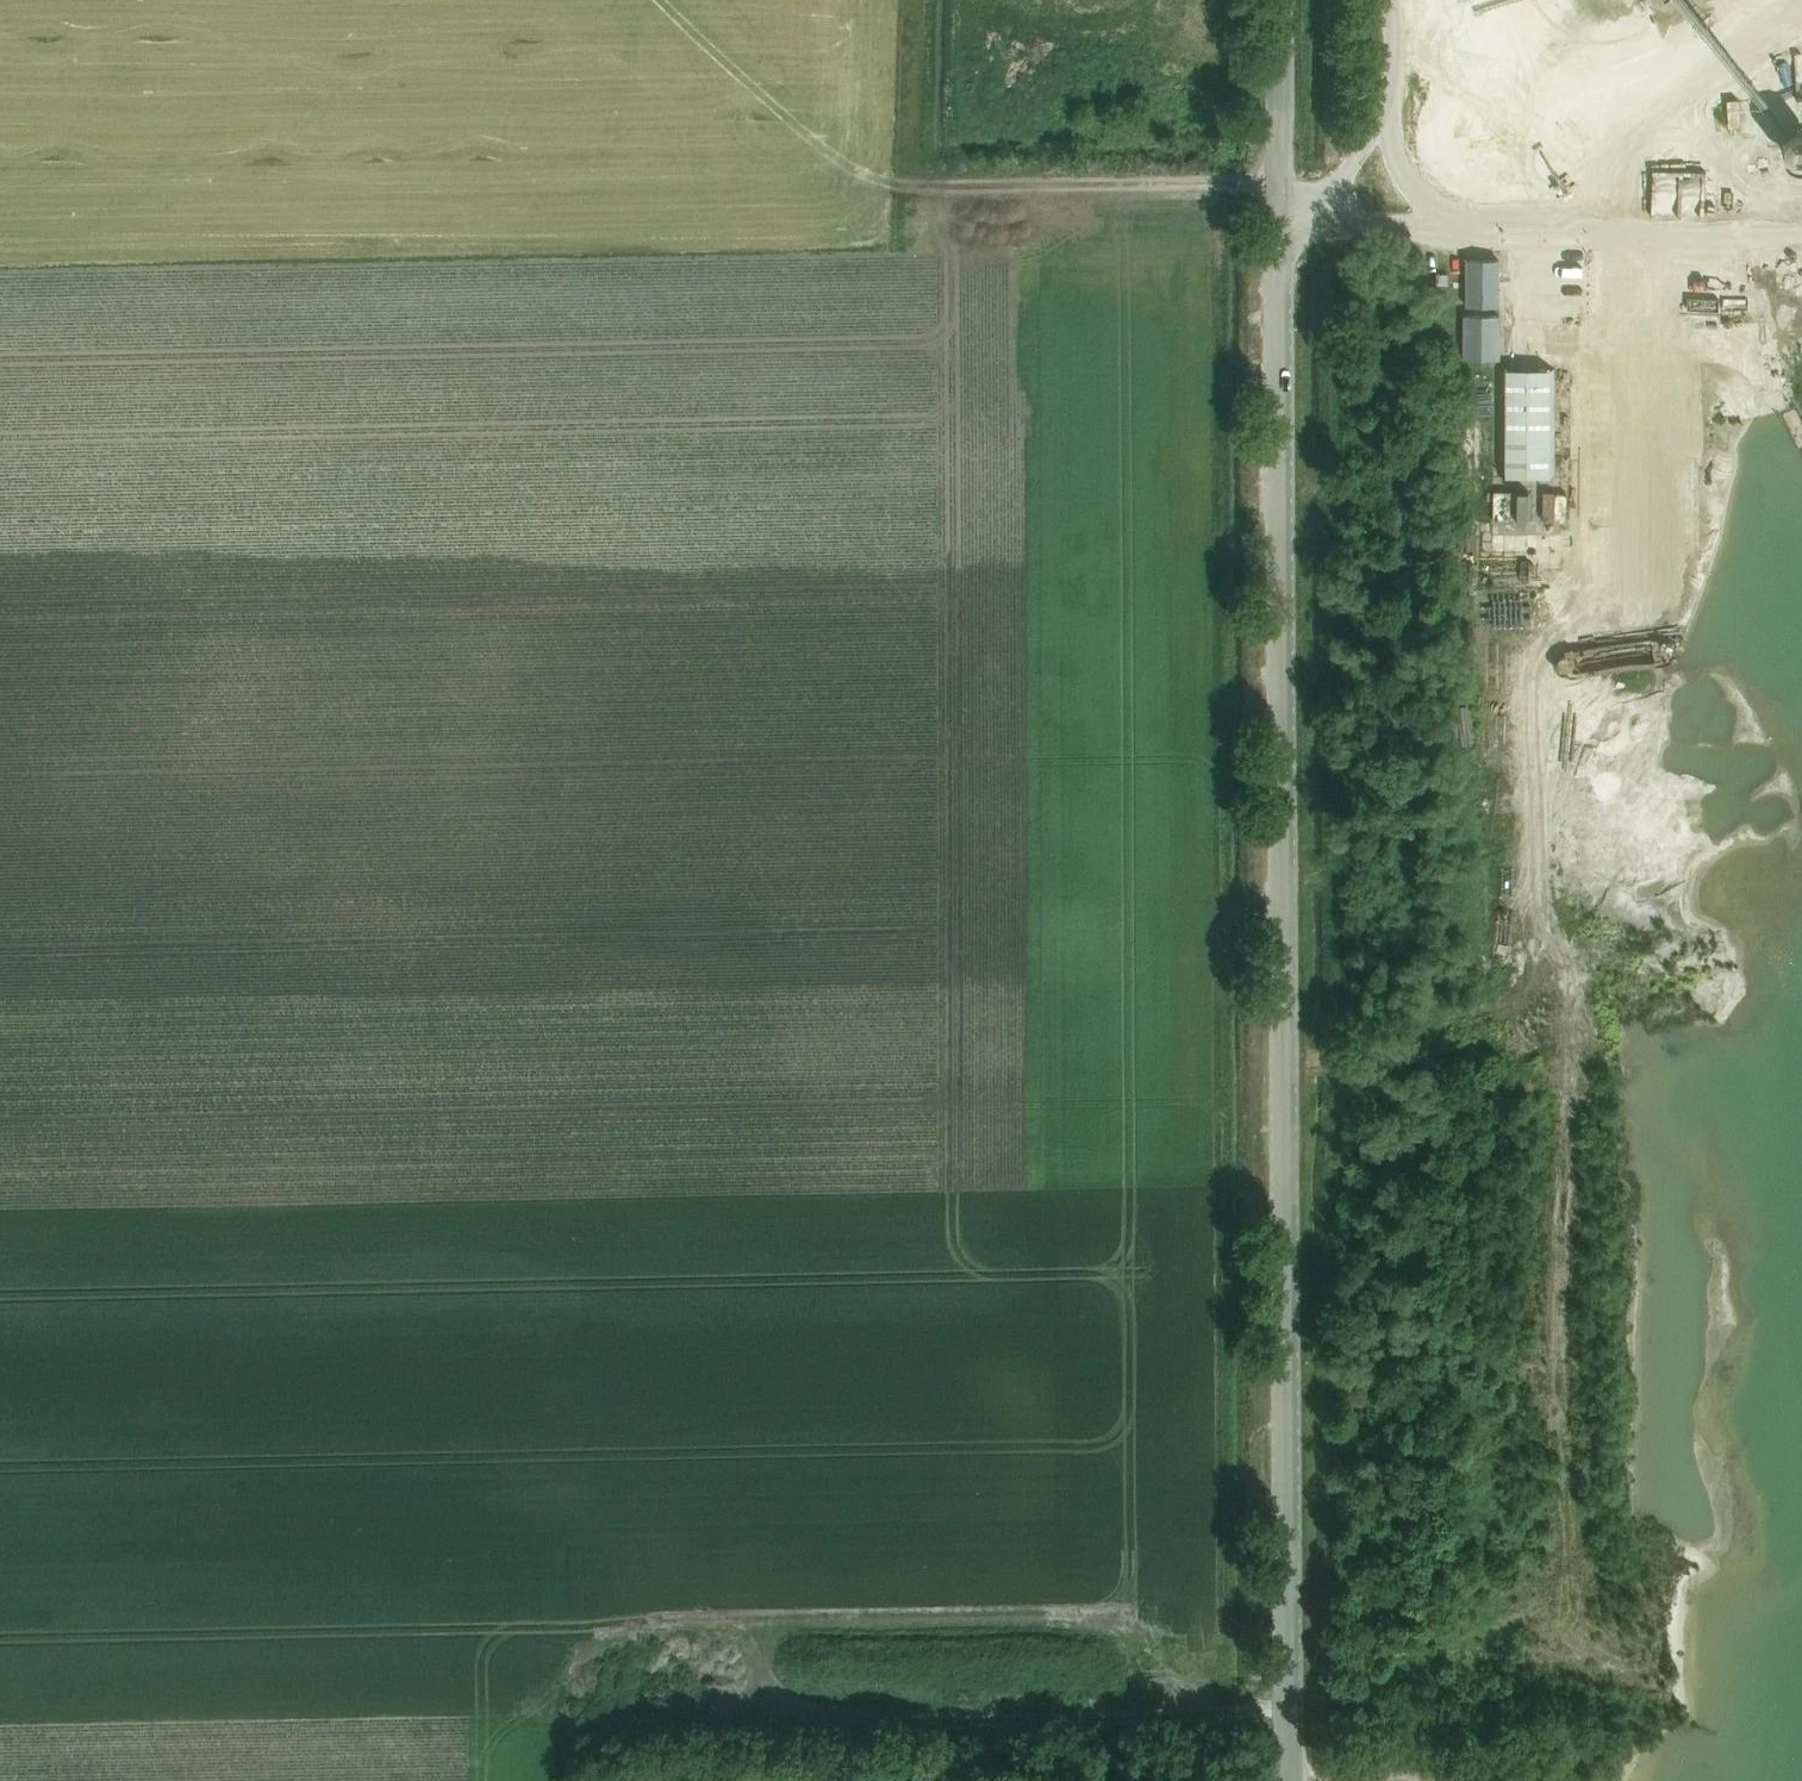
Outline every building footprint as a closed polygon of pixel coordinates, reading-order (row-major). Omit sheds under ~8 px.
[(1499,259),(1467,259),(1467,306),(1498,306),(1499,259)] [(1464,359),(1499,359),(1499,315),(1464,315),(1464,359)] [(1549,474),(1550,369),(1506,368),(1505,474),(1549,474)] [(1525,517),(1526,492),(1508,491),(1507,516),(1525,517)]
